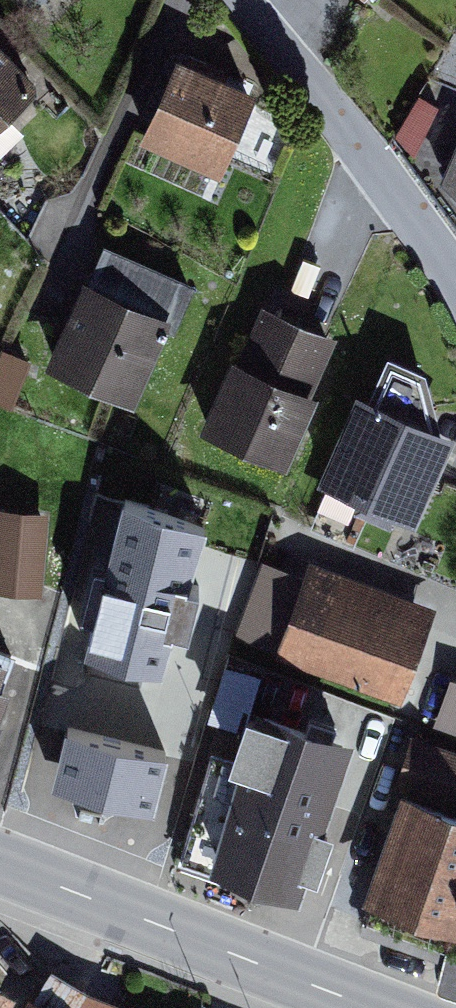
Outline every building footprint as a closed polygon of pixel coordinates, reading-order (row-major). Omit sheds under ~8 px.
[(42,86),(0,43),(0,126),(42,86)] [(185,58),(177,54),(139,138),(220,175),(259,90),(227,76),(230,70),(188,51),(185,58)] [(438,104),(419,95),(395,135),(415,156),(438,104)] [(441,178),(455,193),(455,142),(441,178)] [(197,283),(104,242),(88,278),(84,277),(46,363),(134,402),(167,327),(176,331),(197,283)] [(337,334),(263,302),(239,358),(231,355),(198,430),(286,468),(319,394),(313,391),(337,334)] [(0,348),(0,400),(14,405),(32,355),(1,344),(0,348)] [(358,388),(318,480),(359,498),(353,512),(389,527),(394,515),(416,525),(455,433),(455,431),(440,424),(427,369),(387,352),(370,393),(358,388)] [(207,522),(126,498),(81,650),(162,673),(207,522)] [(0,506),(0,590),(45,593),(51,509),(0,506)] [(436,606),(310,559),(304,574),(263,559),(235,636),(275,651),(273,656),(401,702),(436,606)] [(10,687),(3,684),(14,654),(0,649),(0,715),(10,687)] [(452,675),(434,725),(455,733),(455,676),(452,675)] [(231,758),(242,762),(205,870),(300,901),(308,878),(318,881),(336,829),(324,825),(354,738),(307,722),(304,729),(247,710),(231,758)] [(168,748),(67,725),(53,783),(155,807),(168,748)] [(411,734),(394,785),(455,805),(455,749),(411,734)] [(402,791),(364,897),(370,899),(363,918),(455,952),(455,808),(402,791)] [(363,918),(358,932),(442,961),(436,985),(436,988),(437,991),(440,992),(455,998),(455,952),(363,918)] [(29,996),(22,1007),(132,1007),(88,991),(51,968),(33,999),(29,996)] [(16,994),(0,984),(0,1007),(7,1007),(16,994)]
